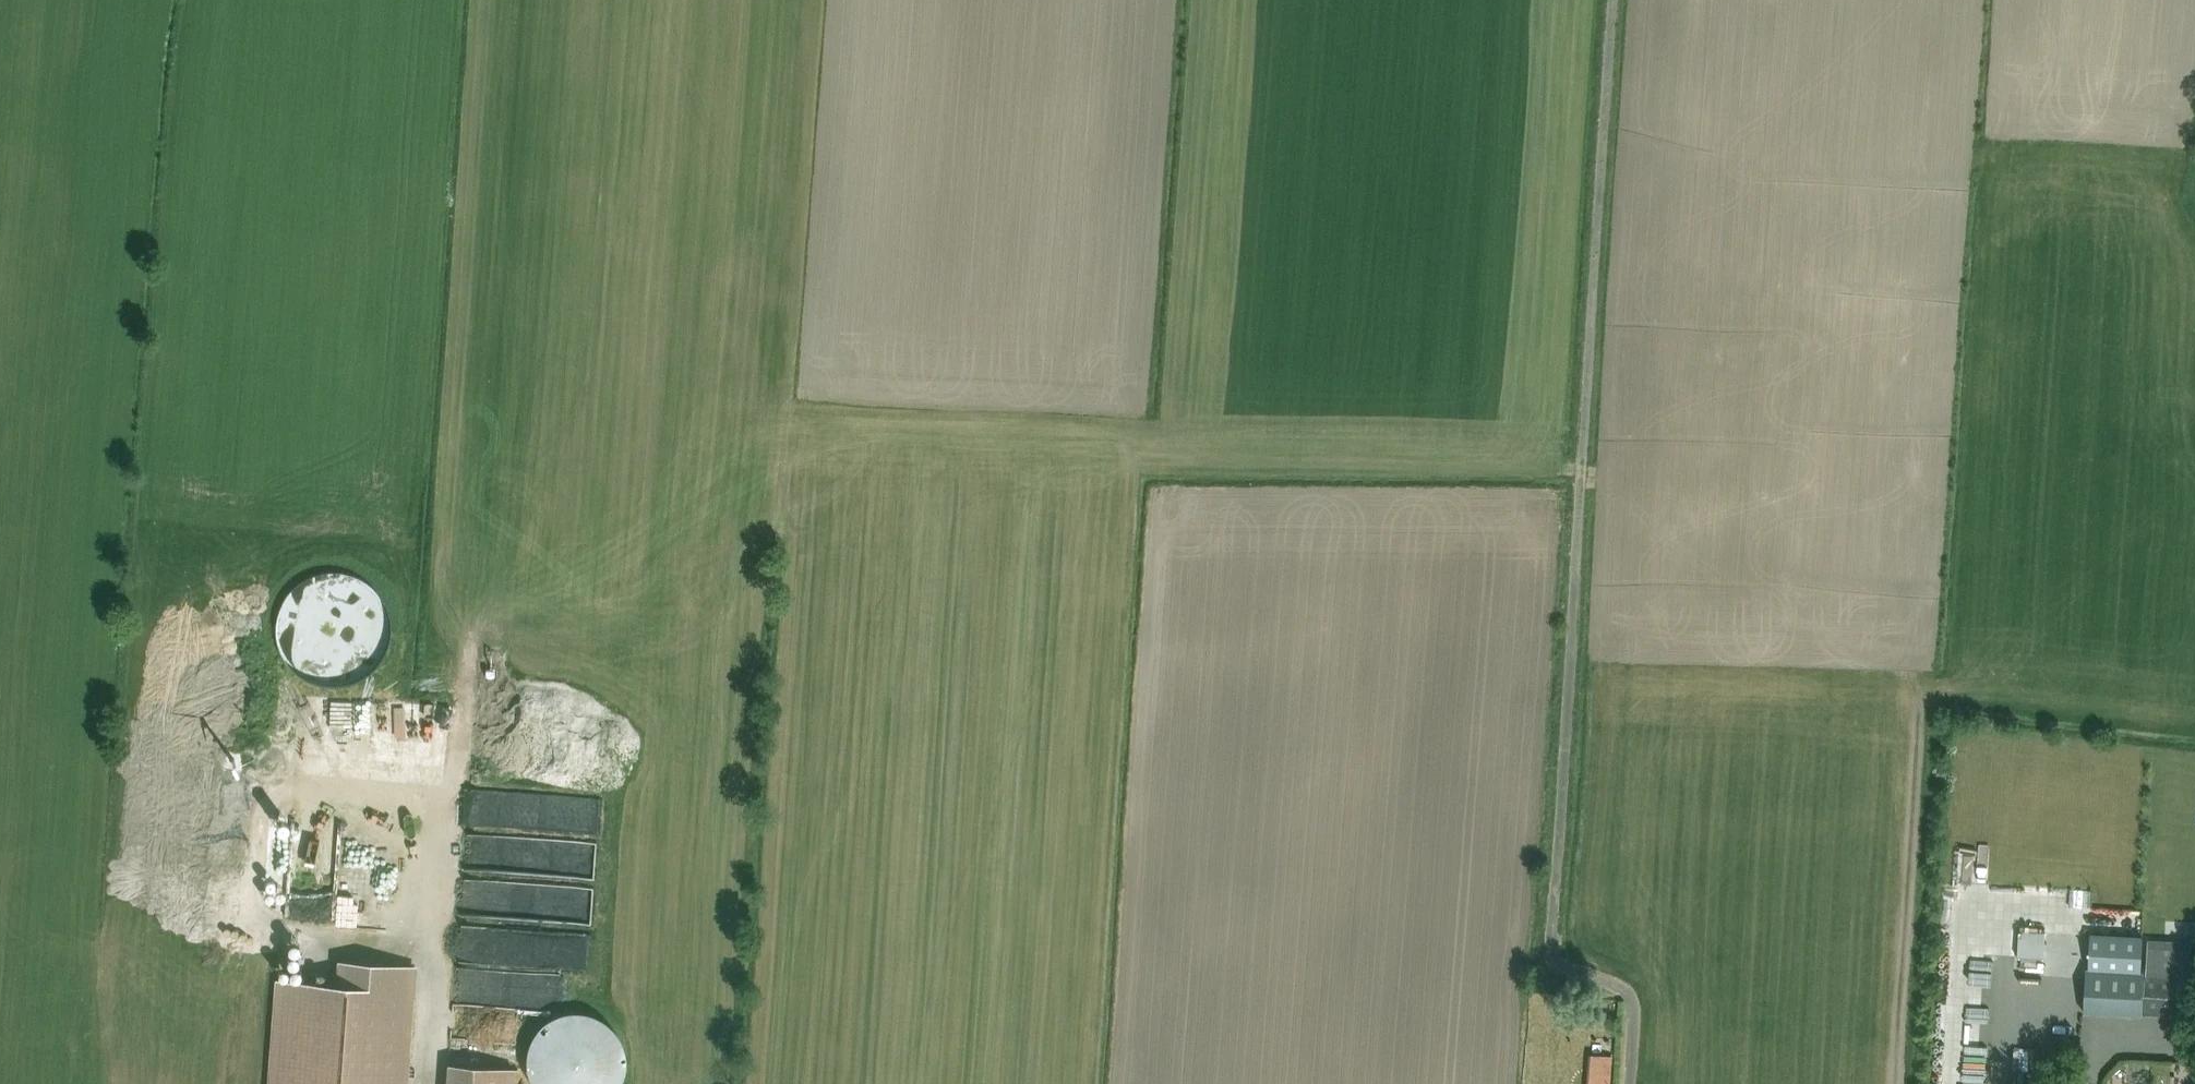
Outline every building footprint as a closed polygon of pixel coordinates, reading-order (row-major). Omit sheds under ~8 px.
[(462,918),(460,962),(591,967),(592,923),(462,918)] [(2018,929),(2018,956),(2028,956),(2028,975),(2051,976),(2052,929),(2018,929)] [(2086,968),(2083,1011),(2142,1014),(2143,993),(2189,996),(2192,942),(2147,940),(2146,972),(2141,971),(2143,936),(2090,934),(2089,968),(2086,968)] [(412,992),(414,965),(336,960),(334,986),(283,982),(275,1083),(405,1083),(412,992)] [(524,1061),(524,1062),(524,1066),(524,1068),(525,1071),(526,1076),(527,1079),(530,1083),(617,1083),(618,1082),(619,1079),(620,1076),(621,1073),(622,1071),(623,1066),(623,1064),(623,1061),(623,1059),(623,1056),(622,1054),(622,1050),(621,1047),(620,1045),(619,1041),(616,1036),(614,1033),(611,1029),(608,1025),(604,1022),(600,1019),(597,1017),(592,1015),(587,1013),(584,1012),(578,1012),(573,1011),(568,1012),(563,1012),(558,1014),(553,1016),(549,1018),(544,1021),(541,1023),(538,1026),(537,1028),(534,1030),(532,1033),(530,1038),(529,1039),(527,1042),(526,1045),(525,1050),(524,1056),(524,1059),(524,1061)] [(512,1068),(447,1063),(445,1083),(511,1083),(512,1068)] [(1590,1074),(1590,1083),(1611,1083),(1611,1076),(1590,1074)]
